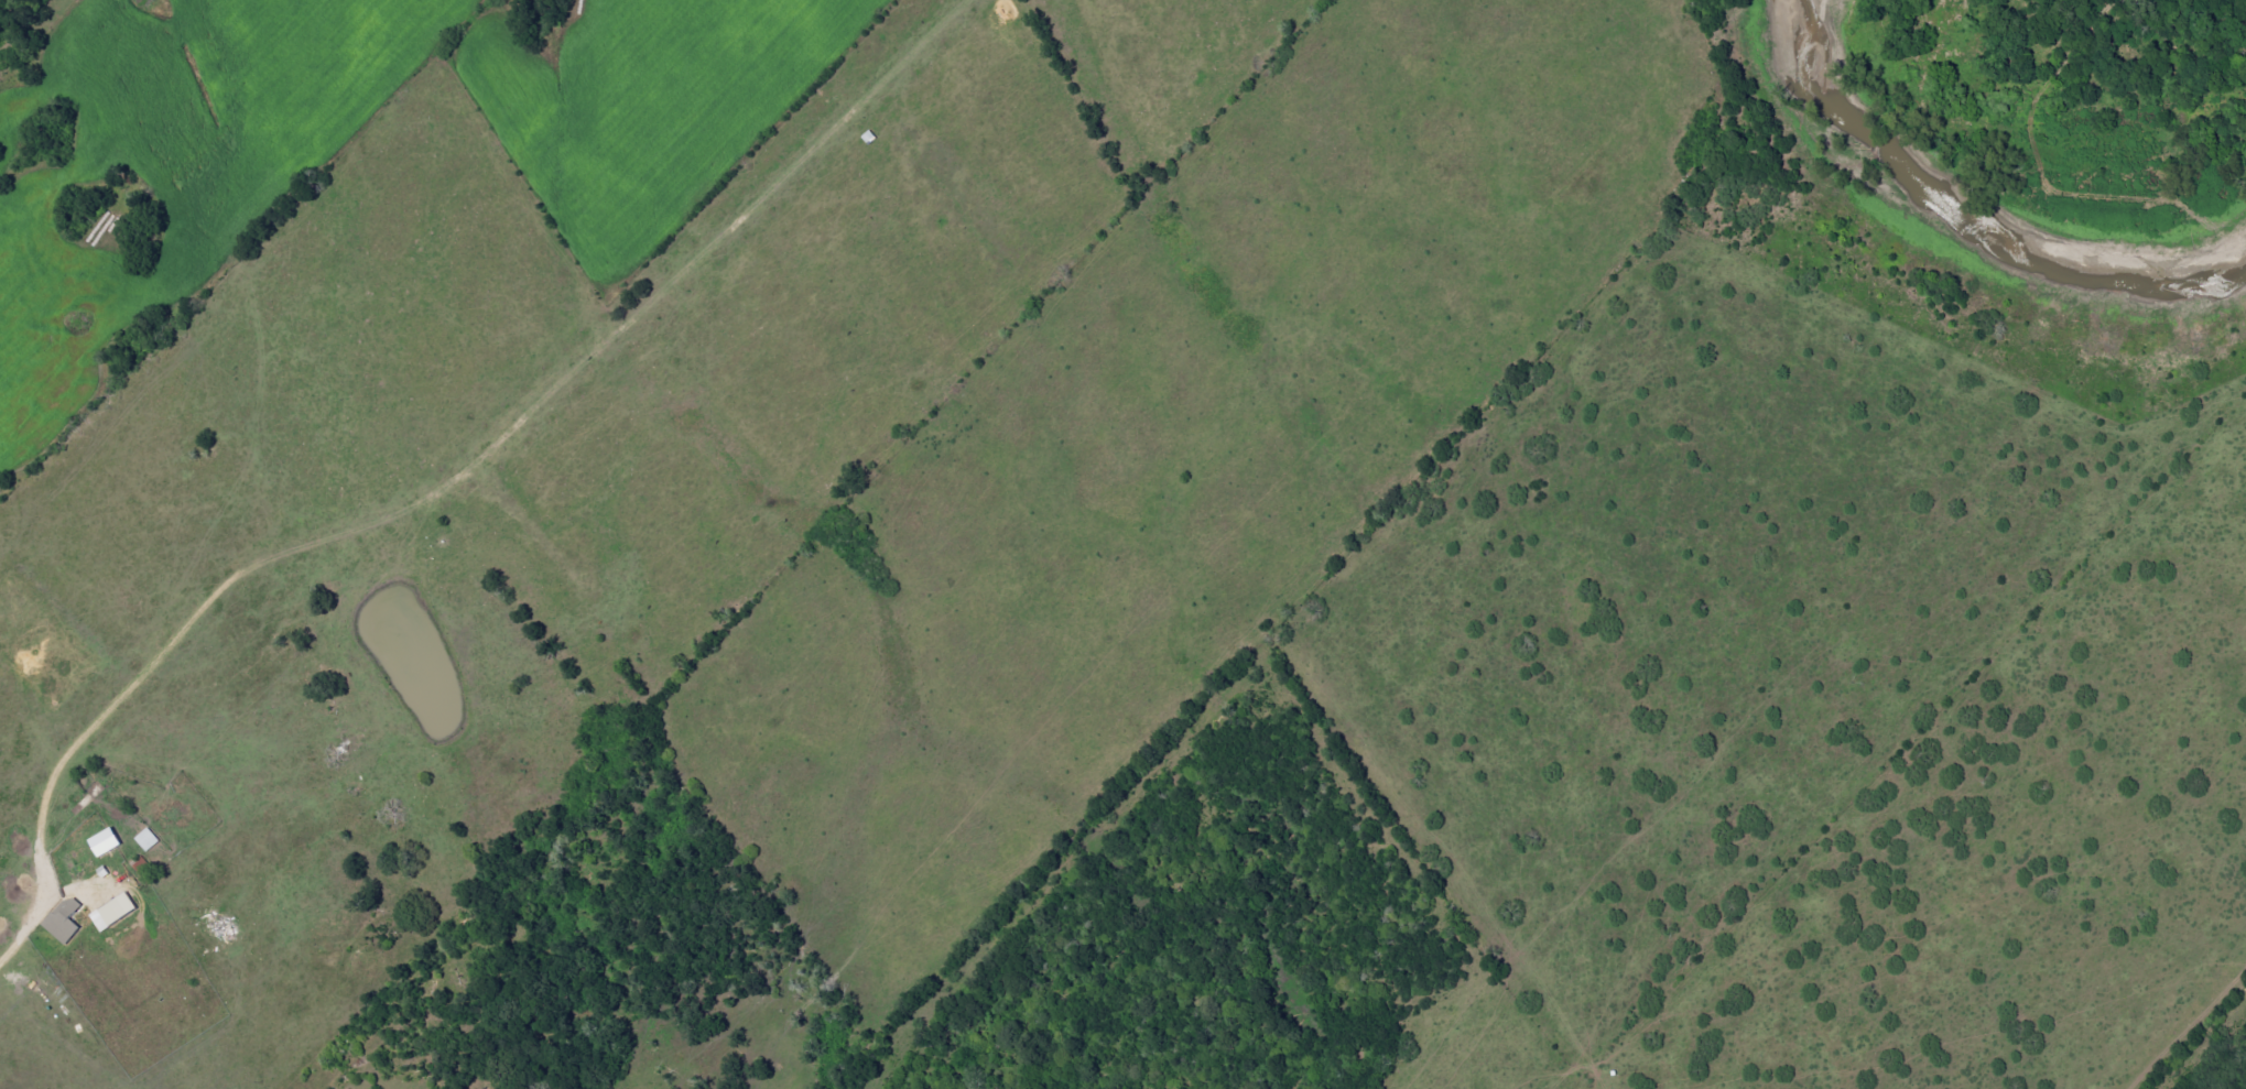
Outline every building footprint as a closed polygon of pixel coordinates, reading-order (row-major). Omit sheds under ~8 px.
[(163,841),(151,827),(138,838),(150,852),(163,841)] [(92,838),(100,857),(124,846),(116,828),(92,838)] [(103,931),(141,910),(131,892),(93,914),(103,931)] [(45,925),(67,945),(84,928),(73,918),(85,905),(73,894),(45,925)]
